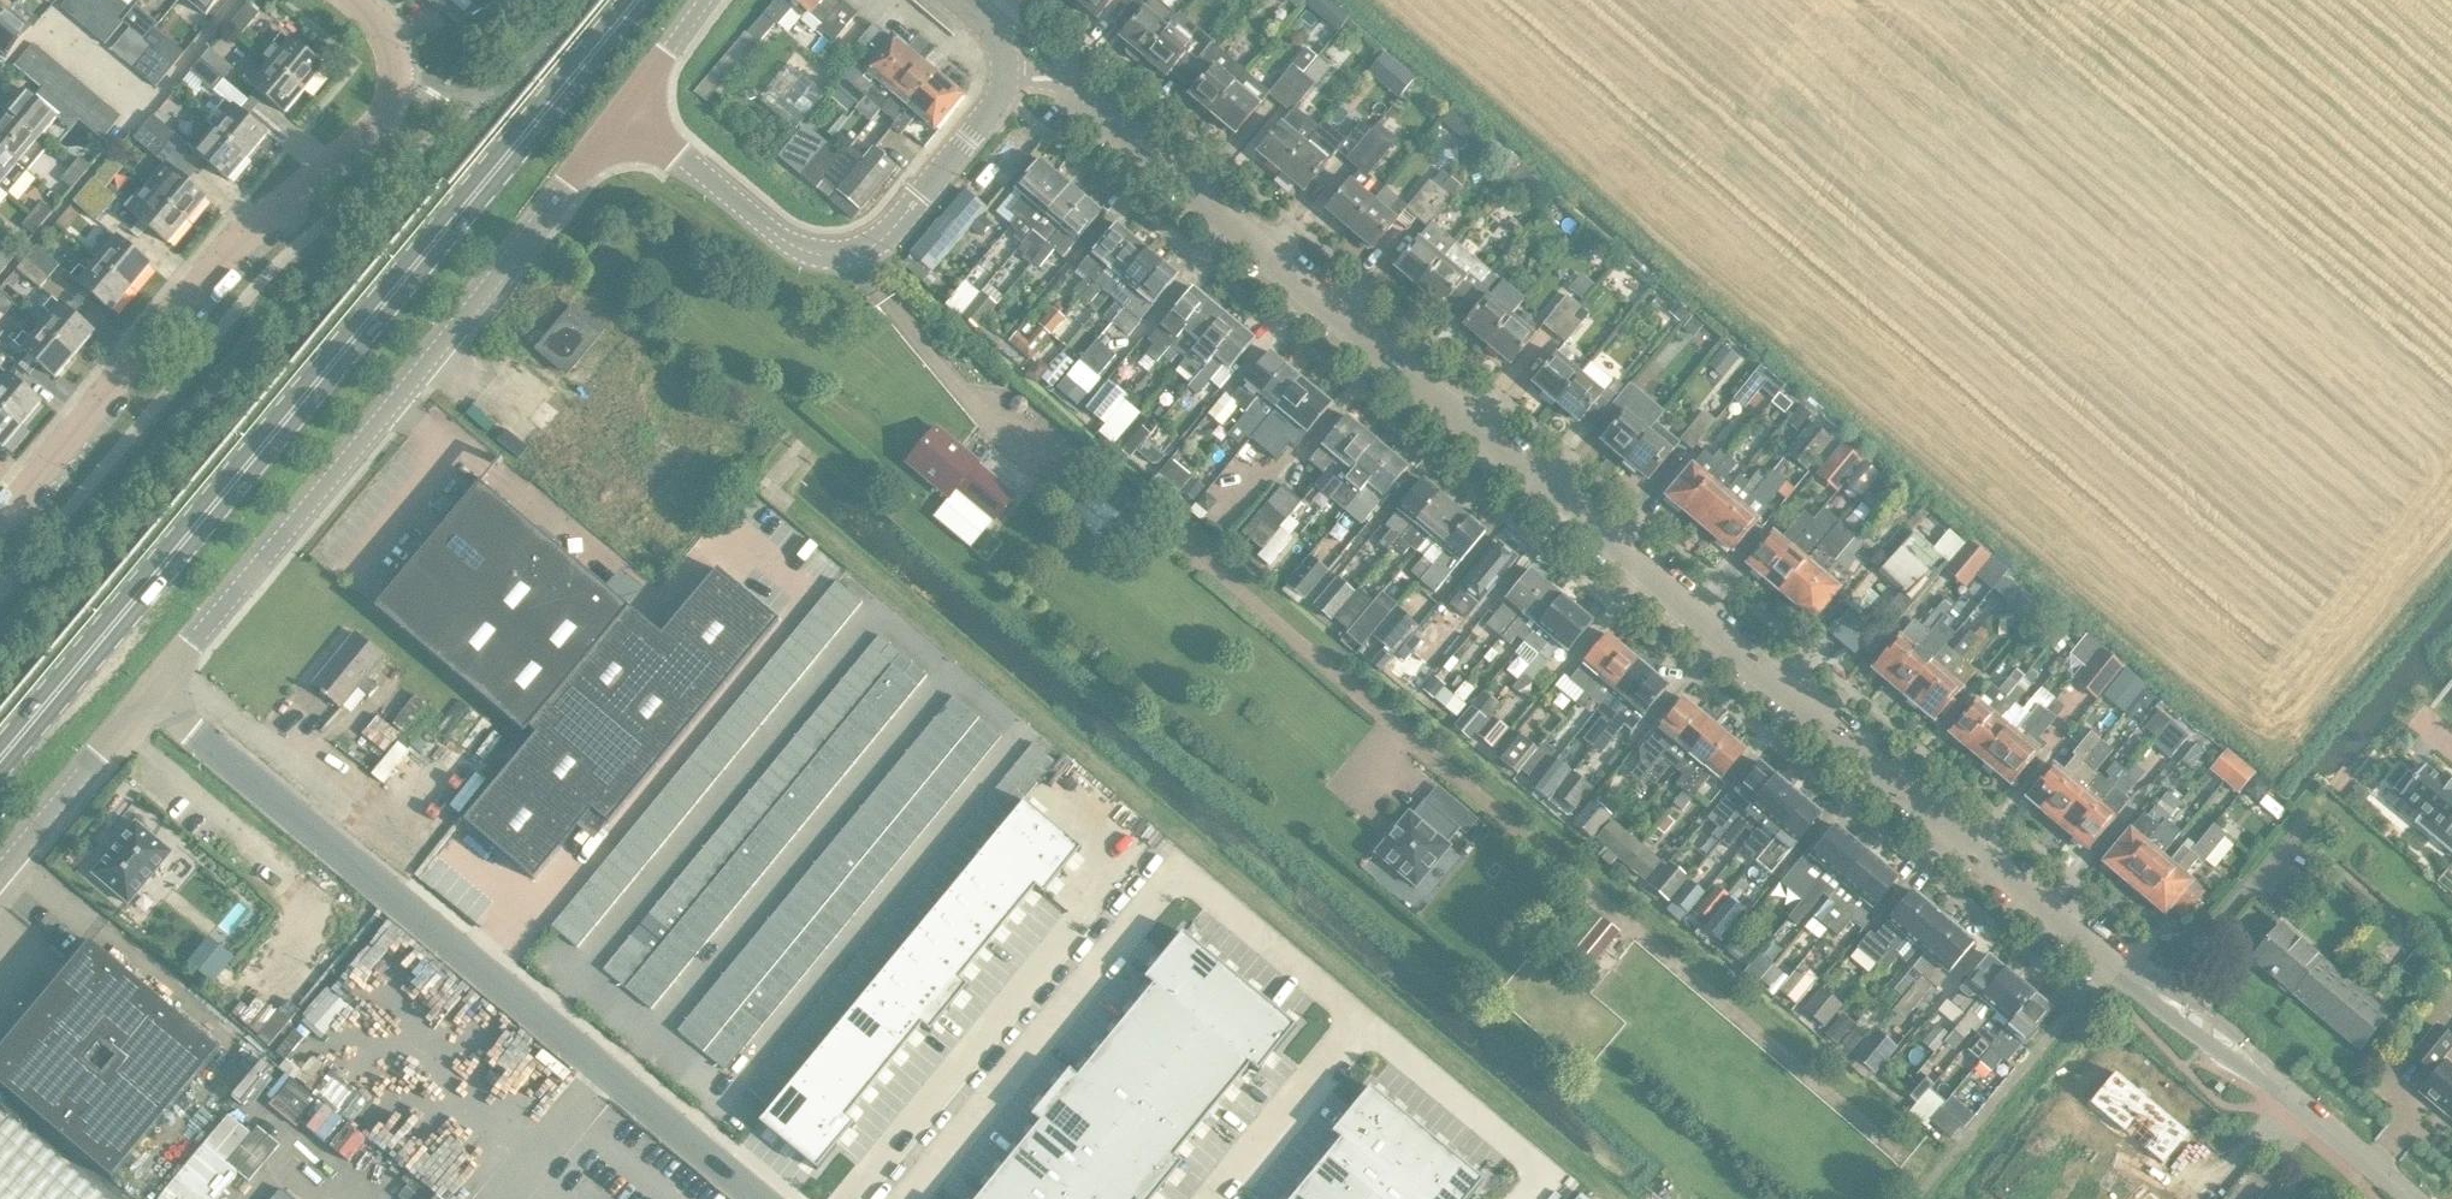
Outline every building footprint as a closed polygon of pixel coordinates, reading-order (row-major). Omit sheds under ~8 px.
[(87,0),(68,0),(60,9),(72,18),(87,0)] [(96,0),(87,0),(72,18),(83,27),(101,5),(99,3),(96,0)] [(101,5),(112,14),(121,3),(118,0),(101,0),(99,3),(101,5)] [(207,16),(220,0),(187,0),(207,16)] [(748,33),(759,43),(775,24),(778,27),(793,9),(802,17),(806,12),(809,14),(809,13),(822,24),(818,28),(833,41),(856,13),(841,0),(778,0),(766,13),(765,12),(748,33)] [(1098,17),(1112,0),(1077,0),(1098,17)] [(1145,57),(1169,27),(1178,17),(1157,0),(1149,0),(1144,6),(1119,36),(1145,57)] [(9,11),(0,3),(0,22),(9,11)] [(123,23),(118,19),(127,7),(121,3),(112,14),(94,36),(105,45),(123,23)] [(101,5),(83,27),(94,36),(112,14),(101,5)] [(239,37),(259,15),(248,5),(228,28),(239,37)] [(0,22),(0,54),(8,61),(33,30),(9,11),(0,22)] [(1323,21),(1336,33),(1346,22),(1333,11),(1323,21)] [(141,38),(145,41),(154,30),(143,21),(134,32),(141,38)] [(1184,79),(1215,41),(1205,33),(1196,42),(1195,41),(1192,46),(1169,27),(1145,57),(1167,75),(1172,69),(1184,79)] [(123,61),(141,38),(134,32),(130,29),(112,52),(123,61)] [(145,41),(152,48),(163,57),(173,45),(154,30),(145,41)] [(746,32),(695,91),(707,101),(759,43),(748,33),(746,32)] [(271,64),(304,91),(323,68),(282,34),(273,45),(281,51),(271,64)] [(867,97),(908,49),(892,36),(864,70),(865,71),(853,85),(867,97)] [(141,38),(123,61),(134,70),(152,48),(145,41),(141,38)] [(1214,115),(1246,75),(1248,72),(1213,44),(1215,41),(1184,79),(1195,88),(1189,94),(1214,115)] [(26,77),(45,55),(34,45),(15,68),(26,77)] [(174,66),(172,64),(182,53),(173,45),(163,57),(145,79),(156,88),(174,66)] [(152,48),(134,70),(145,79),(163,57),(152,48)] [(881,109),(921,60),(908,49),(867,97),(881,109)] [(200,62),(223,81),(233,69),(210,50),(200,62)] [(37,86),(56,64),(45,55),(26,77),(37,86)] [(1304,75),(1281,103),(1290,111),(1314,83),(1316,85),(1330,69),(1318,58),(1304,75)] [(921,60),(881,109),(895,121),(936,73),(921,60)] [(223,81),(200,62),(191,73),(213,92),(223,81)] [(816,102),(810,97),(820,84),(791,62),(764,98),(799,125),(816,102)] [(48,95),(67,73),(56,64),(37,86),(48,95)] [(304,91),(271,64),(261,75),(253,69),(244,80),(285,114),(304,91)] [(1281,103),(1304,75),(1293,65),(1269,94),(1281,103)] [(59,104),(77,82),(67,73),(48,95),(59,104)] [(918,114),(923,118),(934,128),(962,94),(936,73),(895,121),(890,127),(901,135),(918,114)] [(1246,75),(1214,115),(1236,133),(1269,94),(1246,75)] [(77,82),(59,104),(69,113),(88,91),(77,82)] [(80,122),(99,100),(88,91),(69,113),(80,122)] [(6,116),(38,143),(58,119),(26,92),(6,116)] [(91,131),(110,109),(99,100),(80,122),(91,131)] [(215,131),(248,158),(267,136),(226,101),(217,111),(225,118),(215,131)] [(1283,172),(1319,128),(1295,108),(1258,151),(1283,172)] [(110,109),(91,131),(102,140),(121,118),(110,109)] [(1451,109),(1441,121),(1470,145),(1480,133),(1451,109)] [(27,172),(46,149),(38,143),(6,116),(0,123),(0,149),(27,172)] [(144,128),(167,147),(177,136),(154,116),(144,128)] [(1349,160),(1371,131),(1361,122),(1337,150),(1349,160)] [(1371,131),(1349,160),(1360,170),(1367,175),(1396,140),(1377,124),(1371,131)] [(167,147),(144,128),(135,139),(158,159),(167,147)] [(1319,128),(1283,172),(1303,190),(1328,161),(1307,143),(1320,128),(1319,128)] [(248,158),(215,131),(205,143),(197,136),(188,147),(228,181),(248,158)] [(802,176),(818,157),(802,143),(795,138),(779,157),(802,176)] [(846,180),(837,191),(859,209),(897,164),(874,145),(846,180)] [(0,188),(8,194),(27,172),(0,149),(0,188)] [(818,157),(802,176),(815,187),(831,168),(818,157)] [(1011,225),(1055,173),(1037,158),(1012,189),(1014,190),(996,212),(1011,225)] [(70,170),(81,179),(90,168),(79,159),(70,170)] [(147,188),(189,222),(207,200),(166,165),(147,188)] [(1541,184),(1522,167),(1506,184),(1525,201),(1541,184)] [(831,168),(815,187),(817,188),(824,180),(837,191),(846,180),(831,168)] [(1419,218),(1456,173),(1454,171),(1452,174),(1444,168),(1442,171),(1441,170),(1431,181),(1429,179),(1407,206),(1406,207),(1419,218)] [(81,179),(70,170),(61,181),(72,190),(81,179)] [(1327,210),(1351,230),(1376,201),(1364,191),(1372,180),(1367,175),(1360,170),(1327,210)] [(1025,241),(1070,186),(1055,173),(1011,225),(1010,226),(1017,232),(1013,238),(1021,245),(1024,240),(1025,241)] [(1456,173),(1419,218),(1428,225),(1461,186),(1460,185),(1465,179),(1456,173)] [(84,191),(107,210),(117,199),(94,180),(84,191)] [(1030,264),(1085,198),(1070,186),(1025,241),(1032,246),(1022,258),(1030,264)] [(189,222),(147,188),(154,194),(144,206),(136,200),(127,210),(169,245),(189,222)] [(107,210),(84,191),(75,203),(97,222),(107,210)] [(1085,198),(1030,264),(1030,265),(1032,262),(1039,268),(1055,249),(1063,256),(1101,211),(1085,198)] [(1376,201),(1351,230),(1373,248),(1406,207),(1407,206),(1398,198),(1387,210),(1376,201)] [(32,216),(43,225),(52,214),(41,205),(32,216)] [(43,225),(32,216),(23,226),(34,235),(43,225)] [(933,271),(942,260),(961,238),(940,220),(912,254),(933,271)] [(1420,288),(1457,243),(1433,223),(1421,238),(1420,237),(1395,266),(1420,288)] [(1080,297),(1130,237),(1114,224),(1089,254),(1091,255),(1079,270),(1077,274),(1085,280),(1082,285),(1080,283),(1073,292),(1080,297)] [(99,260),(132,289),(151,266),(109,231),(100,242),(108,249),(99,260)] [(1130,237),(1080,297),(1089,305),(1102,289),(1109,295),(1146,250),(1130,237)] [(1457,243),(1420,288),(1443,306),(1447,301),(1459,311),(1491,273),(1490,273),(1491,272),(1457,243)] [(28,258),(50,277),(60,266),(37,247),(28,258)] [(4,270),(14,259),(3,250),(0,254),(0,266),(4,270)] [(1146,250),(1109,295),(1116,301),(1104,315),(1112,322),(1161,262),(1146,250)] [(50,277),(28,258),(18,270),(40,289),(50,277)] [(132,289),(99,260),(88,273),(81,267),(72,278),(113,312),(132,289)] [(1161,262),(1112,322),(1130,336),(1142,322),(1140,320),(1177,275),(1161,262)] [(1491,273),(1459,311),(1468,319),(1464,324),(1489,345),(1513,316),(1489,296),(1493,291),(1491,289),(1499,280),(1491,273)] [(1155,362),(1207,301),(1191,288),(1147,340),(1152,345),(1144,354),(1155,362)] [(982,293),(963,316),(977,328),(997,305),(982,293)] [(1557,334),(1580,305),(1568,295),(1544,323),(1557,334)] [(42,328),(76,356),(95,333),(53,299),(44,310),(52,316),(42,328)] [(1184,359),(1221,313),(1207,301),(1155,362),(1155,363),(1161,356),(1171,364),(1178,354),(1184,359)] [(1580,305),(1557,334),(1567,342),(1591,314),(1580,305)] [(566,373),(600,332),(571,308),(537,350),(566,373)] [(1008,342),(1029,358),(1049,333),(1051,335),(1065,318),(1052,308),(1038,325),(1040,326),(1028,341),(1016,332),(1008,342)] [(1193,379),(1237,326),(1221,313),(1184,359),(1185,360),(1179,368),(1193,379)] [(1513,316),(1489,345),(1510,364),(1535,334),(1513,316)] [(1693,316),(1683,328),(1694,336),(1704,324),(1693,316)] [(1237,326),(1193,379),(1196,382),(1191,388),(1198,394),(1209,381),(1220,390),(1233,374),(1228,370),(1253,340),(1237,326)] [(76,356),(42,328),(31,341),(23,334),(17,329),(9,339),(15,344),(57,379),(76,356)] [(1098,377),(1115,356),(1096,340),(1079,361),(1098,377)] [(1724,345),(1709,363),(1723,376),(1739,357),(1724,345)] [(1563,347),(1558,354),(1567,361),(1573,355),(1563,347)] [(1229,432),(1285,365),(1268,352),(1242,382),(1244,384),(1232,399),(1225,393),(1208,414),(1229,432)] [(1061,353),(1041,378),(1053,388),(1073,363),(1061,353)] [(1558,403),(1582,374),(1567,361),(1558,354),(1533,383),(1558,403)] [(1582,374),(1558,403),(1579,421),(1583,415),(1597,426),(1620,397),(1607,387),(1612,380),(1591,363),(1582,374)] [(1285,365),(1229,432),(1230,432),(1227,436),(1242,446),(1299,377),(1285,365)] [(1787,384),(1763,365),(1734,400),(1745,409),(1764,384),(1778,394),(1779,393),(1787,384)] [(23,425),(42,403),(1,368),(0,370),(0,406),(23,425)] [(1299,377),(1242,446),(1243,448),(1263,423),(1270,429),(1261,440),(1269,447),(1316,391),(1299,377)] [(615,540),(689,452),(605,382),(596,393),(588,387),(584,392),(579,389),(548,427),(573,448),(545,480),(603,530),(615,540)] [(1103,423),(1123,400),(1104,385),(1085,409),(1103,423)] [(1650,431),(1665,413),(1631,385),(1620,397),(1597,426),(1606,434),(1601,439),(1626,461),(1650,431)] [(1316,391),(1269,447),(1262,456),(1271,464),(1287,443),(1295,450),(1306,436),(1304,434),(1330,403),(1316,391)] [(1779,393),(1771,403),(1785,414),(1793,405),(1779,393)] [(0,406),(0,446),(3,449),(23,425),(0,406)] [(1694,448),(1717,420),(1705,410),(1682,438),(1694,448)] [(1105,424),(1098,432),(1113,444),(1114,443),(1126,428),(1130,423),(1116,412),(1105,424)] [(1324,475),(1361,430),(1345,416),(1319,447),(1320,448),(1309,462),(1316,467),(1324,475)] [(1129,457),(1149,433),(1142,427),(1142,421),(1137,417),(1114,444),(1129,457)] [(1811,423),(1786,453),(1807,470),(1832,440),(1826,436),(1828,434),(1820,427),(1818,429),(1811,423)] [(573,448),(548,427),(547,426),(520,459),(545,480),(573,448)] [(937,428),(929,437),(908,463),(950,499),(956,492),(994,522),(1018,495),(980,463),(979,464),(937,428)] [(1351,473),(1377,443),(1361,430),(1324,475),(1331,480),(1340,487),(1351,473)] [(1664,443),(1650,431),(1626,461),(1648,479),(1679,443),(1670,436),(1664,443)] [(1149,433),(1129,457),(1130,458),(1136,451),(1152,464),(1159,463),(1165,455),(1146,439),(1150,434),(1149,433)] [(1377,443),(1351,473),(1340,487),(1330,499),(1345,511),(1354,500),(1392,455),(1377,443)] [(1815,475),(1837,493),(1845,484),(1863,462),(1842,444),(1815,475)] [(1683,509),(1733,449),(1731,447),(1725,454),(1720,450),(1713,458),(1704,450),(1667,495),(1683,509)] [(1733,449),(1683,509),(1700,523),(1726,491),(1734,483),(1727,477),(1743,458),(1733,449)] [(1392,455),(1354,500),(1345,512),(1361,525),(1383,500),(1381,499),(1407,467),(1392,455)] [(1170,459),(1159,473),(1180,491),(1192,477),(1170,459)] [(1845,484),(1859,496),(1877,474),(1863,462),(1845,484)] [(1765,479),(1717,537),(1734,551),(1770,508),(1767,505),(1787,482),(1774,471),(1766,480),(1765,479)] [(1726,491),(1700,523),(1717,537),(1765,479),(1757,472),(1749,482),(1741,475),(1734,483),(1726,491)] [(484,479),(375,609),(524,733),(528,729),(538,737),(463,826),(534,885),(600,806),(615,819),(781,620),(720,569),(663,636),(483,485),(486,481),(484,479)] [(1389,552),(1437,493),(1421,480),(1396,511),(1398,513),(1386,527),(1392,531),(1380,545),(1389,552)] [(1261,550),(1268,543),(1303,502),(1283,484),(1241,533),(1261,550)] [(1089,488),(1073,514),(1106,535),(1123,509),(1089,488)] [(1437,493),(1389,552),(1391,554),(1395,548),(1404,556),(1411,547),(1416,551),(1453,506),(1437,493)] [(1453,506),(1416,551),(1417,552),(1424,557),(1411,573),(1419,579),(1468,519),(1453,506)] [(1813,519),(1764,577),(1781,590),(1817,547),(1839,522),(1824,508),(1814,520),(1813,519)] [(1764,577),(1813,519),(1803,512),(1781,538),(1775,533),(1749,564),(1764,577)] [(1290,517),(1268,543),(1281,554),(1298,524),(1290,517)] [(1468,519),(1419,579),(1435,593),(1459,564),(1457,562),(1483,531),(1468,519)] [(1817,547),(1781,590),(1798,604),(1856,536),(1839,522),(1817,547)] [(1909,597),(1943,559),(1914,533),(1902,548),(1900,546),(1879,571),(1909,597)] [(1856,536),(1798,604),(1815,619),(1861,565),(1853,558),(1865,544),(1856,536)] [(1978,578),(1995,558),(1972,538),(1943,570),(1965,589),(1976,577),(1978,578)] [(1268,543),(1261,550),(1262,551),(1256,558),(1269,570),(1282,555),(1268,543)] [(1466,617),(1515,558),(1498,544),(1449,603),(1466,617)] [(1305,600),(1328,571),(1309,555),(1285,584),(1305,600)] [(1995,558),(1978,578),(1993,591),(2001,581),(2000,580),(2007,572),(1995,561),(1996,559),(1995,558)] [(1502,639),(1547,584),(1531,570),(1506,600),(1507,601),(1487,626),(1502,639)] [(1335,618),(1358,589),(1355,593),(1337,577),(1313,605),(1331,621),(1334,618),(1335,618)] [(833,586),(827,593),(853,614),(862,603),(836,581),(833,586)] [(2001,581),(1993,591),(2008,604),(2016,594),(2001,581)] [(1547,584),(1502,639),(1510,645),(1518,636),(1525,643),(1563,597),(1547,584)] [(1350,631),(1373,602),(1358,589),(1335,618),(1350,631)] [(827,593),(818,604),(844,625),(853,614),(827,593)] [(2016,594),(2008,604),(2018,613),(2026,620),(2035,610),(2027,603),(2016,594)] [(1563,597),(1525,643),(1516,653),(1530,665),(1539,654),(1577,609),(1563,597)] [(1902,636),(1874,670),(1890,683),(1940,624),(1938,623),(1954,603),(1946,597),(1943,600),(1934,611),(1931,609),(1927,614),(1931,617),(1922,627),(1915,621),(1902,636)] [(1347,635),(1361,648),(1371,636),(1388,615),(1373,602),(1350,631),(1347,635)] [(818,604),(809,615),(835,636),(844,625),(818,604)] [(1389,616),(1388,615),(1371,636),(1393,655),(1419,625),(1397,607),(1389,616)] [(1831,630),(1842,639),(1861,616),(1850,607),(1831,630)] [(1577,609),(1539,654),(1540,655),(1524,674),(1534,682),(1550,663),(1547,660),(1559,645),(1567,652),(1592,621),(1577,609)] [(809,615),(800,626),(825,647),(835,636),(809,615)] [(1940,624),(1890,683),(1905,696),(1946,647),(1936,639),(1945,629),(1940,624)] [(1888,633),(1878,625),(1861,644),(1871,652),(1888,633)] [(800,626),(790,637),(816,658),(825,647),(800,626)] [(1946,647),(1905,696),(1920,709),(1979,639),(1970,632),(1953,653),(1946,647)] [(338,708),(356,686),(369,697),(377,687),(365,676),(378,660),(348,635),(308,683),(338,708)] [(1573,678),(1570,681),(1585,693),(1576,704),(1577,705),(1624,649),(1607,635),(1582,664),(1583,665),(1573,678)] [(2078,646),(2092,658),(2101,647),(2086,635),(2078,646)] [(879,636),(870,647),(892,665),(901,654),(879,636)] [(1412,687),(1437,656),(1413,636),(1388,667),(1412,687)] [(790,637),(781,648),(807,669),(816,658),(790,637)] [(1979,639),(1920,709),(1936,722),(1964,688),(1963,687),(1976,672),(1968,666),(1986,645),(1979,639)] [(870,647),(861,658),(883,676),(892,665),(870,647)] [(781,648),(772,659),(798,681),(807,669),(781,648)] [(1491,649),(1484,658),(1490,663),(1497,653),(1491,649)] [(1624,649),(1577,705),(1580,708),(1590,697),(1601,706),(1596,711),(1597,712),(1639,661),(1624,649)] [(2097,698),(2122,668),(2103,651),(2084,673),(2081,670),(2074,678),(2097,698)] [(901,654),(892,665),(918,686),(927,675),(901,654)] [(861,658),(851,669),(874,687),(883,676),(861,658)] [(772,659),(763,670),(789,692),(798,681),(772,659)] [(1639,661),(1597,712),(1602,716),(1582,739),(1593,747),(1608,729),(1609,729),(1653,674),(1639,661)] [(892,665),(883,676),(909,697),(918,686),(892,665)] [(851,669),(842,680),(864,698),(874,687),(851,669)] [(755,680),(754,682),(779,703),(781,702),(789,692),(763,670),(755,680)] [(1965,747),(2029,672),(2028,672),(2024,677),(2016,670),(1998,691),(1991,685),(1950,734),(1965,747)] [(2029,672),(1965,747),(1979,759),(2021,709),(2015,703),(2022,694),(2036,678),(2029,672)] [(1653,674),(1609,729),(1616,735),(1624,726),(1630,731),(1668,686),(1653,674)] [(2145,690),(2148,686),(2147,685),(2141,693),(2131,684),(2133,681),(2125,674),(2123,677),(2121,676),(2105,695),(2126,712),(2135,702),(2145,690)] [(883,676),(874,687),(900,709),(909,697),(883,676)] [(1444,707),(1454,696),(1444,688),(1446,685),(1434,676),(1423,691),(1444,707)] [(842,680),(833,691),(855,710),(864,698),(842,680)] [(1465,681),(1453,695),(1454,696),(1464,703),(1475,689),(1465,681)] [(754,682),(744,693),(770,714),(779,703),(754,682)] [(874,687),(864,698),(890,720),(900,709),(874,687)] [(2145,690),(2135,702),(2140,706),(2151,705),(2156,699),(2145,690)] [(833,691),(824,702),(846,721),(855,710),(833,691)] [(744,693),(735,704),(761,725),(770,714),(744,693)] [(953,696),(944,708),(968,728),(977,716),(953,696)] [(1454,696),(1444,707),(1457,717),(1466,705),(1454,696)] [(864,698),(855,710),(881,731),(890,720),(864,698)] [(1646,777),(1700,713),(1684,699),(1660,729),(1647,745),(1643,745),(1639,750),(1641,765),(1631,775),(1641,783),(1646,777)] [(824,702),(815,713),(837,732),(846,721),(824,702)] [(735,704),(726,715),(752,736),(761,725),(735,704)] [(1469,739),(1486,719),(1470,706),(1453,726),(1469,739)] [(944,708),(935,719),(959,739),(968,728),(944,708)] [(1996,773),(2046,714),(2038,708),(2031,716),(2021,709),(1979,759),(1996,773)] [(855,710),(846,721),(872,742),(881,731),(855,710)] [(2151,743),(2151,744),(2171,722),(2158,711),(2144,728),(2156,737),(2151,743)] [(806,724),(805,725),(828,743),(837,732),(815,713),(806,724)] [(1678,771),(1716,726),(1700,713),(1646,777),(1655,784),(1671,764),(1678,771)] [(1486,719),(1469,739),(1470,740),(1475,734),(1493,749),(1509,730),(1490,714),(1486,720),(1486,719)] [(2046,714),(1996,773),(2012,786),(2046,746),(2037,738),(2053,720),(2046,714)] [(726,715),(717,726),(743,747),(752,736),(726,715)] [(977,716),(968,728),(992,748),(1002,736),(977,716)] [(935,719),(925,730),(950,750),(959,739),(935,719)] [(846,721),(837,732),(863,753),(872,742),(846,721)] [(2188,736),(2171,722),(2151,744),(2170,759),(2188,736)] [(805,725),(796,736),(818,754),(828,743),(805,725)] [(717,726),(708,737),(734,759),(743,747),(717,726)] [(1675,806),(1731,739),(1716,726),(1678,771),(1683,776),(1676,785),(1683,791),(1673,804),(1675,806)] [(968,728),(959,739),(983,759),(992,748),(968,728)] [(925,730),(916,741),(940,761),(950,750),(925,730)] [(837,732),(828,743),(854,764),(863,753),(837,732)] [(1522,772),(1546,743),(1544,742),(1537,750),(1517,732),(1496,756),(1518,774),(1521,771),(1522,772)] [(2042,811),(2101,742),(2091,733),(2073,755),(2076,757),(2064,772),(2055,765),(2026,798),(2042,811)] [(796,736),(787,747),(809,765),(818,754),(796,736)] [(708,737),(699,748),(724,770),(734,759),(708,737)] [(959,739),(950,750),(974,770),(983,759),(959,739)] [(1731,739),(1675,806),(1682,811),(1713,773),(1721,780),(1746,751),(1731,739)] [(916,741),(907,752),(931,772),(940,761),(916,741)] [(2101,742),(2042,811),(2057,824),(2085,791),(2098,775),(2096,773),(2113,752),(2101,742)] [(828,743),(818,754),(844,775),(854,764),(828,743)] [(1033,743),(1023,755),(1046,774),(1055,762),(1033,743)] [(1546,743),(1522,772),(1532,780),(1555,751),(1546,743)] [(2204,751),(2195,744),(2181,761),(2190,769),(2204,751)] [(787,747),(778,758),(800,776),(809,765),(787,747)] [(2264,792),(2272,783),(2229,747),(2212,767),(2241,792),(2250,781),(2264,792)] [(699,748),(689,760),(715,781),(724,770),(699,748)] [(950,750),(940,761),(965,781),(974,770),(950,750)] [(907,752),(898,764),(922,784),(931,772),(907,752)] [(818,754),(809,765),(835,787),(844,775),(818,754)] [(1023,755),(1014,766),(1037,785),(1046,774),(1023,755)] [(778,758),(769,769),(791,787),(800,776),(778,758)] [(689,760),(680,771),(706,792),(715,781),(689,760)] [(1558,760),(1535,788),(1549,800),(1571,771),(1558,760)] [(940,761),(931,772),(955,792),(965,781),(940,761)] [(1720,843),(1776,776),(1760,763),(1736,793),(1731,789),(1707,819),(1717,828),(1711,835),(1720,843)] [(2085,791),(2057,824),(2072,837),(2122,778),(2126,773),(2115,763),(2106,775),(2110,778),(2107,782),(2098,775),(2085,791)] [(898,764),(889,775),(913,795),(922,784),(898,764)] [(809,765),(800,776),(826,798),(835,787),(809,765)] [(1014,766),(1005,777),(1027,796),(1037,785),(1014,766)] [(2392,789),(2402,797),(2400,799),(2404,803),(2406,801),(2421,813),(2414,822),(2451,854),(2451,779),(2444,773),(2440,778),(2424,766),(2415,777),(2407,771),(2392,789)] [(769,769),(760,780),(782,799),(791,787),(769,769)] [(680,771),(671,782),(697,803),(706,792),(680,771)] [(931,772),(922,784),(946,804),(955,792),(931,772)] [(1575,810),(1592,787),(1571,772),(1554,794),(1575,810)] [(2122,778),(2072,837),(2089,850),(2130,801),(2125,798),(2135,786),(2124,777),(2127,773),(2126,773),(2122,778)] [(889,775),(879,786),(904,806),(913,795),(889,775)] [(800,776),(791,787),(817,809),(826,798),(800,776)] [(1766,819),(1791,789),(1776,776),(1720,843),(1728,850),(1746,828),(1759,813),(1766,819)] [(1005,777),(996,788),(1018,807),(1027,796),(1005,777)] [(760,780),(750,791),(773,810),(782,799),(760,780)] [(671,782),(662,793),(688,814),(697,803),(671,782)] [(922,784),(913,795),(937,815),(946,804),(922,784)] [(879,786),(870,797),(894,817),(904,806),(879,786)] [(791,787),(782,799),(808,820),(817,809),(791,787)] [(996,788),(987,800),(1009,818),(1018,807),(996,788)] [(1756,864),(1807,802),(1791,789),(1766,819),(1753,835),(1768,847),(1755,863),(1756,864)] [(750,791),(741,803),(763,821),(773,810),(750,791)] [(2118,876),(2165,820),(2180,802),(2168,792),(2148,816),(2145,814),(2132,830),(2104,864),(2118,876)] [(662,793),(653,804),(679,825),(688,814),(662,793)] [(913,795),(904,806),(928,826),(937,815),(913,795)] [(870,797),(861,808),(885,828),(894,817),(870,797)] [(1572,821),(1593,839),(1612,816),(1591,798),(1572,821)] [(782,799),(773,810),(799,831),(808,820),(782,799)] [(987,800),(977,811),(1000,829),(1009,818),(987,800)] [(1807,802),(1756,864),(1770,876),(1822,815),(1807,802)] [(741,803),(732,814),(754,832),(763,821),(741,803)] [(1023,803),(1004,826),(1061,873),(1080,850),(1060,833),(1042,819),(1042,818),(1023,803)] [(653,804),(644,815),(669,837),(679,825),(653,804)] [(904,806),(894,817),(919,837),(928,826),(904,806)] [(861,808),(852,819),(876,839),(885,828),(861,808)] [(773,810),(763,821),(789,842),(799,831),(773,810)] [(1373,854),(1416,890),(1452,847),(1409,810),(1396,826),(1393,824),(1383,836),(1386,838),(1373,854)] [(977,811),(968,822),(991,840),(1000,829),(977,811)] [(732,814),(723,825),(745,843),(754,832),(732,814)] [(644,815),(634,826),(660,848),(669,837),(644,815)] [(894,817),(885,828),(909,848),(919,837),(894,817)] [(852,819),(843,830),(867,850),(876,839),(852,819)] [(1605,861),(1627,834),(1612,820),(1596,839),(1609,850),(1601,858),(1605,861)] [(2165,820),(2118,876),(2134,889),(2162,855),(2181,833),(2165,820)] [(763,821),(754,832),(780,853),(789,842),(763,821)] [(968,822),(959,833),(981,851),(991,840),(968,822)] [(136,823),(94,874),(129,904),(172,852),(136,823)] [(723,825),(714,836),(736,854),(745,843),(723,825)] [(2195,846),(2149,901),(2165,915),(2170,909),(2182,919),(2204,892),(2194,884),(2193,881),(2185,874),(2196,860),(2202,864),(2226,836),(2213,825),(2209,830),(2195,846)] [(634,826),(625,837),(651,859),(660,848),(634,826)] [(1004,826),(986,848),(1004,863),(1023,879),(1034,889),(1043,895),(1061,873),(1004,826)] [(885,828),(876,839),(900,859),(909,848),(885,828)] [(1788,918),(1852,841),(1837,828),(1812,857),(1819,863),(1764,930),(1773,937),(1788,918)] [(843,830),(834,842),(858,861),(867,850),(843,830)] [(754,832),(745,843),(771,865),(780,853),(754,832)] [(959,833),(950,844),(972,863),(981,851),(959,833)] [(1625,865),(1641,846),(1627,834),(1605,861),(1609,866),(1617,857),(1625,865)] [(714,836),(704,847),(727,865),(736,854),(714,836)] [(625,837),(616,849),(642,870),(651,859),(625,837)] [(2162,855),(2134,889),(2149,901),(2195,846),(2187,838),(2168,860),(2162,855)] [(876,839),(867,850),(891,870),(900,859),(876,839)] [(1829,901),(1868,854),(1852,841),(1788,918),(1797,926),(1822,895),(1829,901)] [(834,842),(824,853),(849,873),(858,861),(834,842)] [(745,843),(736,854),(762,876),(771,865),(745,843)] [(950,844),(941,855),(963,874),(972,863),(950,844)] [(1641,846),(1625,865),(1644,881),(1660,863),(1641,846)] [(704,847),(695,858),(717,876),(727,865),(704,847)] [(986,848),(971,867),(1019,907),(1034,889),(1023,879),(1004,863),(986,848)] [(616,849),(607,860),(633,881),(642,870),(616,849)] [(867,850),(858,861),(882,881),(891,870),(867,850)] [(824,853),(815,864),(839,884),(849,873),(824,853)] [(736,854),(727,865),(753,887),(762,876),(736,854)] [(1830,931),(1884,867),(1868,854),(1829,901),(1836,906),(1821,923),(1830,931)] [(941,855),(931,866),(954,885),(963,874),(941,855)] [(695,858),(686,869),(708,888),(717,876),(695,858)] [(607,860),(598,871),(623,892),(633,881),(607,860)] [(858,861),(849,873),(873,893),(882,881),(858,861)] [(1669,862),(1649,885),(1669,903),(1689,879),(1669,862)] [(815,864),(806,875),(830,895),(839,884),(815,864)] [(727,865),(717,876),(743,898),(753,887),(727,865)] [(931,866),(922,878),(945,896),(954,885),(931,866)] [(971,867),(956,885),(1004,925),(1019,907),(971,867)] [(1884,867),(1830,931),(1838,937),(1851,922),(1862,931),(1869,923),(1865,920),(1899,879),(1884,867)] [(686,869),(677,880),(699,899),(708,888),(686,869)] [(598,871),(588,882),(614,903),(623,892),(598,871)] [(849,873),(839,884),(864,904),(873,893),(849,873)] [(806,875),(797,886),(821,906),(830,895),(806,875)] [(717,876),(708,888),(734,909),(743,898),(717,876)] [(922,878),(913,889),(935,907),(945,896),(922,878)] [(1750,886),(1742,879),(1735,888),(1743,894),(1750,886)] [(677,880),(668,892),(690,910),(699,899),(677,880)] [(1705,893),(1690,881),(1673,902),(1687,913),(1688,913),(1705,893)] [(588,882),(579,893),(605,914),(614,903),(588,882)] [(839,884),(830,895),(854,915),(864,904),(839,884)] [(956,885),(941,903),(989,943),(1004,925),(956,885)] [(797,886),(788,897),(812,917),(821,906),(797,886)] [(1719,887),(1699,912),(1708,920),(1728,895),(1719,887)] [(708,888),(699,899),(725,920),(734,909),(708,888)] [(913,889),(904,900),(926,918),(935,907),(913,889)] [(668,892),(659,903),(681,921),(690,910),(668,892)] [(1879,967),(1930,906),(1914,892),(1889,922),(1887,921),(1875,936),(1870,932),(1856,948),(1879,967)] [(579,893),(570,904),(596,926),(605,914),(579,893)] [(830,895),(821,906),(845,926),(854,915),(830,895)] [(788,897),(778,908),(803,928),(812,917),(788,897)] [(1709,920),(1703,927),(1720,940),(1744,911),(1729,898),(1710,921),(1709,920)] [(699,899),(690,910),(716,931),(725,920),(699,899)] [(904,900),(895,911),(917,929),(926,918),(904,900)] [(659,903),(649,914),(671,932),(681,921),(659,903)] [(941,903),(926,921),(974,961),(989,943),(941,903)] [(570,904),(561,915),(587,937),(596,926),(570,904)] [(821,906),(812,917),(836,937),(845,926),(821,906)] [(1930,906),(1879,967),(1886,973),(1899,956),(1907,962),(1919,947),(1944,918),(1930,906)] [(778,908),(769,920),(793,939),(803,928),(778,908)] [(690,910),(681,921),(707,942),(716,931),(690,910)] [(895,911),(886,922),(908,940),(917,929),(895,911)] [(649,914),(640,925),(662,943),(671,932),(649,914)] [(561,915),(552,926),(578,948),(587,937),(561,915)] [(1607,915),(1573,953),(1590,967),(1623,929),(1607,915)] [(812,917),(803,928),(827,948),(836,937),(812,917)] [(1903,997),(1959,930),(1944,918),(1919,947),(1926,953),(1913,968),(1895,990),(1903,997)] [(769,920),(760,931),(784,951),(793,939),(769,920)] [(681,921),(671,932),(697,954),(707,942),(681,921)] [(926,921),(911,940),(959,980),(974,961),(926,921)] [(886,922),(876,933),(899,952),(908,940),(886,922)] [(640,925),(631,936),(653,954),(662,943),(640,925)] [(2361,1051),(2390,1016),(2282,925),(2253,961),(2361,1051)] [(803,928),(793,939),(818,959),(827,948),(803,928)] [(1959,930),(1903,997),(1904,998),(1892,1012),(1904,1022),(1934,985),(1929,981),(1942,967),(1949,973),(1974,943),(1959,930)] [(760,931),(751,942),(775,962),(784,951),(760,931)] [(671,932),(662,943),(688,965),(697,954),(671,932)] [(876,933),(867,944),(889,963),(899,952),(876,933)] [(1183,934),(1164,956),(1184,973),(1203,950),(1183,934)] [(631,936),(622,947),(644,966),(653,954),(631,936)] [(793,939),(784,951),(808,971),(818,959),(793,939)] [(911,940),(892,963),(948,1009),(967,987),(959,980),(911,940)] [(114,1182),(220,1050),(218,1049),(209,1060),(156,1015),(165,1004),(91,942),(57,983),(74,998),(2,1084),(0,1082),(0,1086),(114,1182)] [(751,942),(742,953),(766,973),(775,962),(751,942)] [(1736,942),(1728,953),(1742,965),(1751,954),(1736,942)] [(662,943),(653,954),(679,976),(688,965),(662,943)] [(867,944),(858,955),(880,974),(889,963),(867,944)] [(622,947),(612,959),(635,977),(644,966),(622,947)] [(1184,973),(1165,996),(1184,1011),(1221,966),(1203,950),(1184,973)] [(2401,966),(2400,968),(2400,969),(2401,970),(2403,971),(2403,972),(2404,972),(2405,973),(2406,974),(2407,974),(2408,976),(2409,976),(2411,978),(2412,979),(2415,980),(2416,980),(2417,979),(2418,979),(2420,978),(2420,976),(2421,976),(2421,974),(2423,972),(2423,971),(2424,971),(2425,966),(2425,964),(2426,963),(2426,962),(2426,961),(2427,961),(2426,958),(2425,957),(2424,955),(2422,955),(2421,953),(2420,952),(2419,951),(2418,950),(2416,950),(2415,950),(2412,953),(2412,954),(2410,955),(2410,956),(2408,958),(2407,959),(2406,961),(2405,962),(2404,962),(2403,964),(2402,964),(2402,965),(2402,966),(2401,966)] [(784,951),(775,962),(799,982),(808,971),(784,951)] [(742,953),(732,964),(757,984),(766,973),(742,953)] [(653,954),(644,966),(670,987),(679,976),(653,954)] [(858,955),(849,967),(871,985),(880,974),(858,955)] [(1164,956),(1145,979),(1154,986),(1165,996),(1184,973),(1164,956)] [(1967,1015),(2005,969),(1989,956),(1971,979),(1969,978),(1966,977),(1964,978),(1962,979),(1961,980),(1960,982),(1960,985),(1960,987),(1962,989),(1952,1001),(1967,1014),(1967,1015)] [(612,959),(603,970),(625,988),(635,977),(612,959)] [(775,962),(766,973),(790,993),(799,982),(775,962)] [(892,963),(873,986),(921,1026),(929,1032),(948,1009),(892,963)] [(732,964),(723,975),(748,995),(757,984),(732,964)] [(1779,991),(1796,1004),(1817,978),(1799,964),(1779,991)] [(1770,987),(1782,972),(1773,965),(1761,979),(1770,987)] [(644,966),(635,977),(661,998),(670,987),(644,966)] [(1221,966),(1184,1011),(1202,1026),(1239,981),(1221,966)] [(849,967),(840,978),(862,996),(871,985),(849,967)] [(2005,969),(1967,1015),(1968,1015),(1954,1032),(1964,1040),(1978,1023),(1975,1021),(1988,1005),(1996,1012),(2021,983),(2005,969)] [(766,973),(757,984),(781,1004),(790,993),(766,973)] [(723,975),(714,986),(738,1006),(748,995),(723,975)] [(635,977),(625,988),(652,1009),(661,998),(635,977)] [(840,978),(830,989),(853,1007),(862,996),(840,978)] [(1239,981),(1202,1026),(1220,1041),(1258,996),(1239,981)] [(2021,983),(1996,1012),(2002,1017),(1990,1032),(1988,1031),(1971,1052),(1981,1060),(1998,1040),(2036,995),(2021,983)] [(757,984),(748,995),(772,1015),(781,1004),(757,984)] [(714,986),(705,997),(729,1017),(738,1006),(714,986)] [(873,986),(858,1004),(906,1044),(921,1026),(873,986)] [(1154,986),(1138,1004),(1187,1044),(1202,1026),(1184,1011),(1165,996),(1154,986)] [(1821,988),(1802,1010),(1824,1028),(1842,1006),(1821,988)] [(830,989),(821,1000),(844,1018),(853,1007),(830,989)] [(748,995),(738,1006),(763,1026),(772,1015),(748,995)] [(1998,1040),(1981,1060),(1979,1062),(1992,1073),(2003,1060),(2007,1063),(2022,1046),(2026,1047),(2040,1030),(2038,1028),(2054,1010),(2036,995),(1998,1040)] [(1258,996),(1220,1041),(1239,1057),(1257,1034),(1276,1011),(1258,996)] [(705,997),(696,1009),(720,1029),(729,1017),(705,997)] [(821,1000),(812,1011),(834,1029),(844,1018),(821,1000)] [(858,1004),(842,1022),(891,1063),(906,1044),(858,1004)] [(1138,1004),(1123,1023),(1172,1063),(1187,1044),(1138,1004)] [(738,1006),(729,1017),(753,1037),(763,1026),(738,1006)] [(696,1009),(687,1020),(711,1040),(720,1029),(696,1009)] [(812,1011),(803,1022),(825,1041),(834,1029),(812,1011)] [(1276,1011),(1257,1034),(1277,1050),(1296,1028),(1276,1011)] [(1837,1021),(1827,1033),(1839,1042),(1849,1030),(1854,1024),(1842,1015),(1837,1021)] [(729,1017),(720,1029),(744,1048),(753,1037),(729,1017)] [(687,1020),(677,1031),(702,1051),(711,1040),(687,1020)] [(803,1022),(794,1033),(816,1052),(825,1041),(803,1022)] [(842,1022),(827,1040),(876,1081),(891,1063),(842,1022)] [(1123,1023),(1108,1041),(1157,1081),(1172,1063),(1123,1023)] [(1935,1053),(1950,1035),(1937,1024),(1922,1042),(1935,1053)] [(1202,1026),(1187,1044),(1235,1084),(1250,1066),(1239,1057),(1220,1041),(1202,1026)] [(2414,1057),(2432,1073),(2434,1071),(2438,1074),(2422,1094),(2451,1118),(2451,1067),(2443,1060),(2451,1049),(2451,1039),(2438,1028),(2414,1057)] [(720,1029),(711,1040),(735,1060),(744,1048),(720,1029)] [(1875,1075),(1898,1047),(1874,1029),(1852,1057),(1853,1058),(1848,1065),(1867,1080),(1872,1073),(1875,1075)] [(1853,1030),(1840,1045),(1851,1055),(1864,1039),(1853,1030)] [(794,1033),(784,1045),(807,1063),(816,1052),(794,1033)] [(1257,1034),(1239,1057),(1250,1066),(1259,1073),(1277,1050),(1257,1034)] [(711,1040),(702,1051),(726,1071),(735,1060),(711,1040)] [(827,1040),(812,1059),(861,1099),(876,1081),(827,1040)] [(1108,1041),(1093,1059),(1142,1099),(1157,1081),(1108,1041)] [(1187,1044),(1172,1063),(1220,1103),(1235,1084),(1187,1044)] [(784,1045),(775,1056),(798,1074),(807,1063),(784,1045)] [(775,1056),(766,1067),(788,1085),(798,1074),(775,1056)] [(812,1059),(797,1077),(816,1093),(834,1107),(846,1117),(861,1099),(812,1059)] [(1093,1059),(1078,1077),(1127,1117),(1142,1099),(1093,1059)] [(1172,1063),(1157,1081),(1205,1121),(1220,1103),(1172,1063)] [(766,1067),(757,1078),(779,1096),(788,1085),(766,1067)] [(2115,1070),(2087,1102),(2162,1166),(2189,1134),(2115,1070)] [(1071,1071),(1052,1094),(1108,1140),(1127,1117),(1078,1077),(1071,1071)] [(1918,1074),(1904,1091),(1917,1102),(1932,1085),(1918,1074)] [(797,1077),(759,1123),(778,1138),(816,1093),(797,1077)] [(757,1078),(748,1089),(770,1107),(779,1096),(757,1078)] [(1157,1081),(1142,1099),(1190,1139),(1205,1121),(1157,1081)] [(1929,1089),(1909,1113),(1910,1113),(1912,1116),(1913,1116),(1915,1118),(1919,1121),(1920,1121),(1921,1123),(1922,1123),(1924,1125),(1925,1127),(1926,1125),(1929,1123),(1929,1122),(1930,1120),(1941,1107),(1945,1103),(1945,1102),(1945,1101),(1942,1099),(1941,1099),(1941,1098),(1940,1098),(1929,1089)] [(1374,1090),(1355,1113),(1372,1127),(1391,1104),(1374,1090)] [(816,1093),(778,1138),(796,1153),(815,1130),(834,1107),(816,1093)] [(1052,1094),(1033,1117),(1041,1124),(1089,1163),(1108,1140),(1052,1094)] [(1142,1099),(1127,1117),(1175,1158),(1190,1139),(1142,1099)] [(1391,1104),(1372,1127),(1390,1141),(1409,1119),(1391,1104)] [(834,1107),(815,1130),(835,1147),(854,1124),(846,1117),(834,1107)] [(1951,1138),(1962,1125),(1941,1107),(1930,1120),(1951,1138)] [(30,1135),(0,1109),(0,1198),(107,1198),(69,1167),(30,1135)] [(1352,1110),(1333,1132),(1341,1139),(1353,1149),(1371,1164),(1389,1179),(1408,1157),(1390,1141),(1372,1127),(1355,1113),(1352,1110)] [(1127,1117),(1108,1140),(1164,1187),(1183,1164),(1175,1158),(1127,1117)] [(1409,1119),(1390,1141),(1408,1157),(1427,1134),(1409,1119)] [(1041,1124),(1026,1142),(1074,1182),(1089,1163),(1041,1124)] [(815,1130),(796,1153),(816,1170),(835,1147),(815,1130)] [(1427,1134),(1408,1157),(1426,1172),(1445,1149),(1427,1134)] [(1341,1139),(1326,1158),(1374,1197),(1389,1179),(1371,1164),(1353,1149),(1341,1139)] [(1089,1163),(1132,1198),(1155,1198),(1164,1187),(1108,1140),(1089,1163)] [(1010,1160),(1057,1198),(1059,1198),(1074,1182),(1026,1142),(1010,1160)] [(1445,1149),(1426,1172),(1445,1187),(1463,1164),(1446,1149),(1445,1149)] [(1389,1179),(1408,1194),(1413,1198),(1459,1198),(1445,1187),(1426,1172),(1408,1157),(1389,1179)] [(1311,1176),(1339,1198),(1373,1198),(1374,1197),(1326,1158),(1311,1176)] [(995,1179),(1020,1198),(1057,1198),(1010,1160),(995,1179)] [(1074,1182),(1095,1198),(1132,1198),(1089,1163),(1074,1182)] [(1445,1187),(1459,1198),(1468,1198),(1483,1181),(1463,1164),(1445,1187)] [(1296,1194),(1302,1198),(1339,1198),(1311,1176),(1296,1194)] [(980,1197),(983,1198),(1020,1198),(995,1179),(980,1197)] [(1374,1197),(1376,1198),(1413,1198),(1408,1194),(1389,1179),(1374,1197)] [(1059,1198),(1095,1198),(1074,1182),(1059,1198)]
